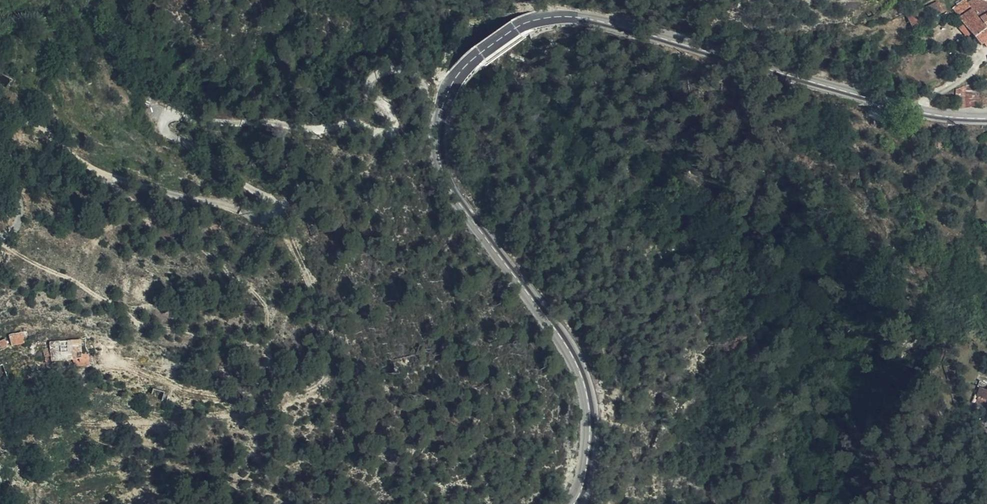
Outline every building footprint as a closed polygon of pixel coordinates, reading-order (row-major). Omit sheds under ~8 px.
[(924,4),(929,13),(943,7),(940,0),(933,0),(924,4)] [(980,40),(985,37),(986,36),(986,1),(986,0),(979,0),(973,4),(959,12),(963,18),(966,23),(970,30),(972,32),(978,41),(980,40)] [(924,4),(912,11),(916,20),(929,13),(924,4)] [(965,32),(970,30),(966,23),(961,26),(965,32)] [(957,87),(956,106),(964,107),(965,88),(957,87)] [(951,138),(952,128),(942,127),(942,138),(951,138)] [(27,324),(43,321),(42,313),(26,316),(27,324)] [(11,331),(23,327),(19,320),(8,324),(11,331)] [(64,323),(64,330),(64,332),(64,342),(73,342),(73,323),(64,323)] [(88,324),(73,323),(73,342),(88,342),(88,324)] [(96,324),(88,324),(88,342),(97,342),(96,324)] [(11,332),(12,343),(26,343),(25,331),(11,332)] [(0,340),(0,349),(10,345),(6,337),(0,340)] [(175,384),(175,374),(161,373),(160,383),(175,384)] [(977,408),(986,411),(986,392),(982,391),(977,408)]
